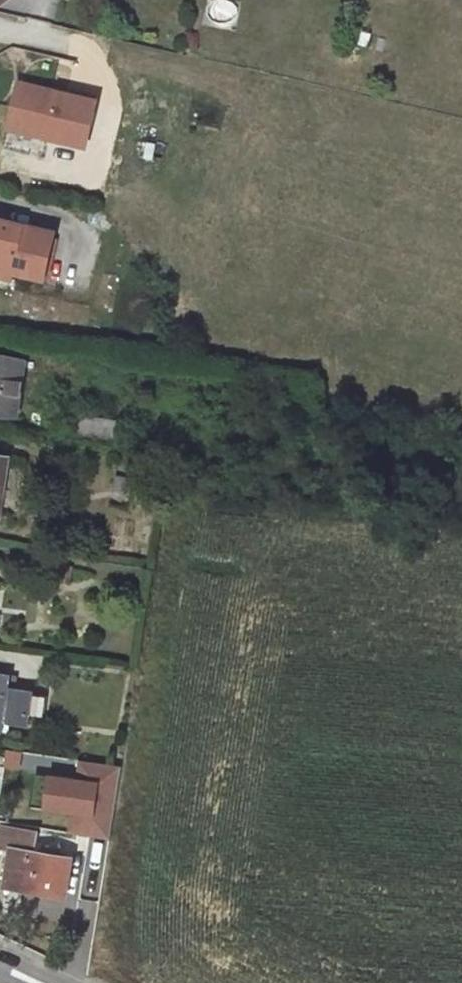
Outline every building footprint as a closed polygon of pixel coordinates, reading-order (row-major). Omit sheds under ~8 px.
[(95,102),(18,84),(9,121),(47,131),(46,138),(85,147),(95,102)] [(8,129),(46,138),(47,131),(9,121),(8,129)] [(54,232),(48,231),(0,220),(0,270),(12,272),(43,279),(54,232)] [(10,284),(12,272),(0,270),(0,282),(10,284)] [(24,361),(0,358),(0,415),(16,417),(24,361)] [(125,423),(79,417),(77,433),(123,439),(125,423)] [(113,490),(150,496),(153,483),(115,477),(113,490)] [(0,734),(2,724),(27,728),(29,716),(32,695),(32,691),(7,688),(9,675),(0,673),(0,734)] [(47,696),(32,695),(29,716),(43,718),(47,696)] [(4,813),(1,827),(36,833),(39,819),(4,813)] [(4,887),(64,897),(71,858),(33,853),(36,833),(1,827),(0,835),(0,848),(10,850),(4,887)]
